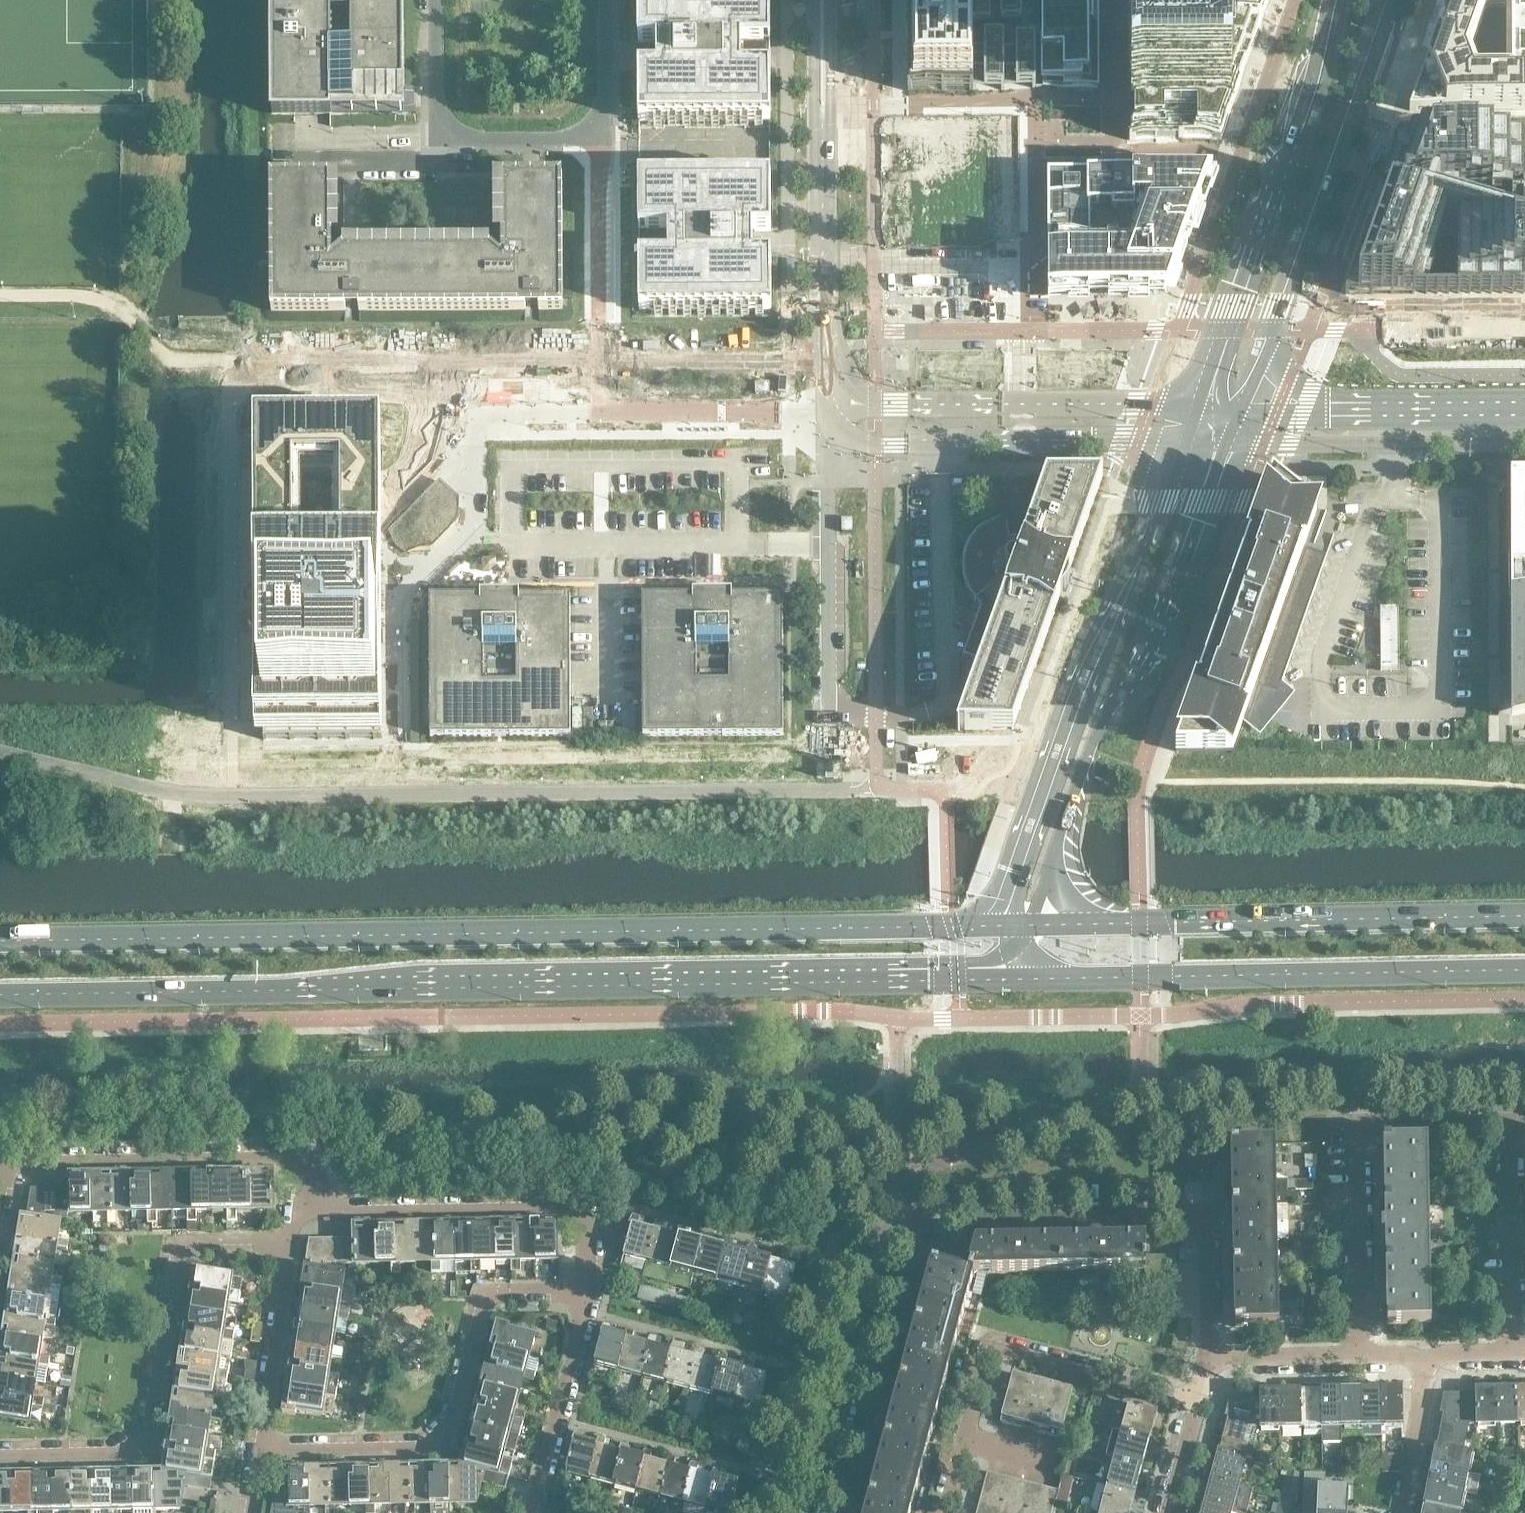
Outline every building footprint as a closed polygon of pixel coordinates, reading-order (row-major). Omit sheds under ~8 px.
[(403,0),(271,0),(272,114),(331,114),(331,113),(402,113),(402,85),(403,85),(403,0)] [(740,41),(763,41),(763,10),(770,10),(770,0),(637,0),(637,42),(656,42),(656,50),(646,50),(646,60),(656,60),(656,68),(638,68),(638,121),(770,121),(770,99),(764,99),(763,68),(740,68),(740,41)] [(908,92),(1098,91),(1129,91),(1129,141),(1181,140),(1258,0),(907,0),(908,92)] [(1343,294),(1524,294),(1524,147),(1508,147),(1508,114),(1524,114),(1524,0),(1448,0),(1343,294)] [(988,244),(988,170),(964,170),(964,218),(939,218),(940,168),(913,168),(912,244),(988,244)] [(1115,175),(1047,175),(1048,187),(1048,198),(1048,203),(1048,223),(1048,228),(1048,235),(1048,247),(1048,249),(1053,249),(1054,254),(1051,254),(1048,254),(1048,295),(1149,295),(1166,295),(1175,271),(1180,255),(1208,175),(1146,175),(1119,175),(1115,175)] [(331,252),(331,179),(331,178),(270,178),(271,312),(345,311),(345,305),(358,305),(358,311),(391,311),(390,251),(342,251),(331,261),(331,252)] [(562,311),(562,250),(562,178),(502,178),(501,250),(501,260),(490,251),(390,251),(391,311),(525,311),(525,304),(538,304),(538,311),(562,311)] [(762,248),(762,239),(752,239),(752,230),(770,230),(770,178),(638,178),(639,200),(645,200),(645,231),(668,231),(668,257),(645,257),(645,288),(639,288),(639,310),(771,309),(770,257),(752,257),(752,249),(762,248)] [(769,394),(769,382),(755,382),(755,394),(769,394)] [(382,414),(255,414),(255,739),(382,739),(382,577),(408,551),(431,550),(437,546),(448,536),(449,534),(450,531),(458,522),(460,513),(460,508),(458,500),(458,501),(458,500),(456,501),(439,484),(440,484),(439,482),(431,488),(409,510),(390,531),(391,531),(382,540),(382,414)] [(1510,475),(1510,572),(1512,572),(1512,588),(1510,588),(1511,721),(1524,717),(1524,475),(1510,475)] [(1013,730),(1059,598),(1065,594),(1068,590),(1069,585),(1070,580),(1068,573),(1102,477),(1101,476),(1100,477),(1046,477),(1022,546),(1012,546),(1009,531),(990,539),(982,528),(979,531),(977,533),(974,536),(972,538),(970,542),(969,544),(967,548),(966,551),(965,555),(964,556),(964,560),(963,563),(963,567),(963,571),(963,573),(963,576),(964,580),(964,581),(965,585),(967,588),(967,590),(970,595),(973,599),(975,602),(980,598),(983,601),(985,603),(986,604),(987,604),(989,606),(991,607),(994,608),(997,609),(999,610),(962,715),(956,731),(958,732),(959,731),(1013,730)] [(1277,696),(1326,557),(1303,549),(1321,499),(1325,499),(1324,481),(1285,481),(1282,485),(1272,477),(1176,752),(1232,751),(1248,706),(1250,700),(1251,700),(1252,700),(1253,699),(1255,698),(1255,697),(1256,696),(1256,695),(1256,694),(1255,693),(1255,692),(1254,692),(1253,691),(1254,688),(1277,696)] [(852,533),(852,519),(841,519),(841,533),(852,533)] [(783,736),(782,595),(731,596),(731,591),(692,592),(692,596),(642,596),(642,736),(783,736)] [(570,737),(570,596),(519,596),(519,592),(480,592),(480,597),(429,597),(430,737),(570,737)] [(962,715),(999,610),(997,609),(994,608),(991,607),(989,606),(987,604),(986,604),(985,603),(983,601),(962,660),(962,689),(962,715)] [(1401,664),(1400,605),(1383,605),(1384,664),(1401,664)] [(614,736),(614,723),(599,723),(599,737),(614,736)] [(1428,1203),(1427,1172),(1427,1142),(1390,1143),(1390,1142),(1383,1142),(1384,1203),(1428,1203)] [(1276,1205),(1275,1175),(1275,1145),(1238,1145),(1231,1145),(1232,1206),(1276,1205)] [(272,1210),(272,1176),(257,1176),(257,1171),(246,1171),(246,1177),(246,1184),(251,1184),(252,1210),(272,1210)] [(192,1211),(191,1178),(177,1178),(177,1172),(166,1173),(166,1178),(166,1185),(171,1185),(172,1212),(187,1212),(192,1211)] [(232,1211),(231,1177),(217,1177),(217,1172),(206,1172),(206,1177),(206,1185),(211,1184),(212,1211),(227,1211),(232,1211)] [(152,1212),(151,1178),(137,1179),(137,1173),(126,1173),(126,1179),(126,1186),(131,1186),(132,1213),(147,1212),(152,1212)] [(112,1213),(111,1179),(97,1179),(97,1174),(86,1174),(86,1179),(86,1187),(91,1187),(92,1213),(107,1213),(112,1213)] [(212,1211),(211,1184),(206,1185),(206,1177),(191,1178),(192,1211),(187,1212),(187,1223),(197,1223),(197,1211),(212,1211)] [(252,1210),(251,1184),(246,1184),(246,1177),(231,1177),(232,1211),(227,1211),(227,1222),(237,1222),(236,1211),(252,1210)] [(172,1212),(171,1185),(166,1185),(166,1178),(151,1178),(152,1212),(147,1212),(147,1224),(157,1224),(157,1212),(172,1212)] [(92,1213),(91,1187),(86,1187),(86,1179),(70,1180),(71,1188),(71,1214),(92,1213)] [(132,1213),(131,1186),(126,1186),(126,1179),(111,1179),(112,1213),(107,1213),(107,1225),(117,1224),(117,1213),(132,1213)] [(39,1221),(44,1188),(31,1189),(26,1219),(39,1221)] [(59,1212),(58,1188),(44,1188),(39,1221),(59,1224),(61,1214),(59,1212)] [(71,1214),(71,1188),(58,1188),(59,1212),(61,1214),(71,1214)] [(1429,1263),(1429,1233),(1428,1203),(1384,1203),(1385,1263),(1429,1263)] [(1277,1265),(1276,1235),(1276,1205),(1232,1206),(1233,1266),(1277,1265)] [(647,1263),(655,1231),(651,1229),(637,1226),(639,1217),(633,1215),(632,1216),(631,1216),(628,1223),(626,1231),(630,1231),(623,1257),(647,1263)] [(59,1224),(39,1221),(26,1219),(24,1234),(31,1235),(30,1240),(56,1244),(56,1249),(67,1251),(69,1241),(57,1240),(59,1224)] [(556,1260),(555,1226),(540,1227),(540,1221),(530,1222),(530,1227),(530,1234),(535,1234),(535,1261),(556,1260)] [(670,1269),(679,1237),(674,1236),(660,1232),(662,1223),(656,1221),(655,1221),(655,1222),(654,1222),(651,1229),(655,1231),(647,1263),(670,1269)] [(515,1261),(515,1227),(501,1228),(500,1222),(490,1222),(490,1228),(490,1235),(495,1235),(495,1262),(511,1261),(515,1261)] [(475,1262),(475,1228),(460,1228),(460,1223),(450,1223),(450,1229),(450,1236),(455,1236),(455,1262),(471,1262),(475,1262)] [(435,1263),(435,1229),(421,1229),(420,1224),(410,1224),(410,1230),(410,1237),(415,1237),(415,1263),(431,1263),(435,1263)] [(396,1264),(395,1230),(381,1230),(381,1225),(370,1225),(370,1230),(370,1238),(375,1238),(375,1264),(391,1264),(396,1264)] [(535,1261),(535,1234),(530,1234),(530,1227),(515,1227),(515,1261),(511,1261),(511,1273),(520,1273),(520,1261),(535,1261)] [(495,1262),(495,1235),(490,1235),(490,1228),(475,1228),(475,1262),(471,1262),(471,1274),(480,1274),(480,1262),(495,1262)] [(702,1243),(697,1242),(683,1238),(685,1229),(679,1228),(678,1228),(674,1236),(679,1237),(670,1269),(693,1275),(702,1243)] [(455,1262),(455,1236),(450,1236),(450,1229),(435,1229),(435,1263),(431,1263),(431,1275),(440,1274),(440,1263),(455,1262)] [(375,1264),(375,1238),(370,1238),(370,1230),(354,1230),(354,1239),(355,1264),(375,1264)] [(415,1263),(415,1237),(410,1237),(410,1230),(395,1230),(396,1264),(391,1264),(391,1275),(400,1275),(400,1264),(415,1263)] [(53,1264),(56,1249),(56,1244),(30,1240),(31,1235),(24,1234),(18,1233),(16,1244),(22,1245),(20,1259),(53,1264)] [(716,1281),(725,1249),(720,1248),(706,1244),(709,1235),(702,1234),(701,1234),(697,1242),(702,1243),(693,1275),(716,1281)] [(323,1271),(328,1239),(309,1239),(305,1261),(311,1261),(310,1269),(323,1271)] [(343,1262),(342,1239),(328,1239),(323,1271),(343,1274),(345,1265),(343,1262)] [(355,1264),(354,1239),(342,1239),(343,1262),(345,1265),(355,1264)] [(1130,1271),(1129,1241),(1107,1241),(1107,1239),(1097,1239),(1097,1241),(1075,1241),(1076,1272),(1130,1271)] [(748,1255),(744,1254),(730,1250),(732,1241),(726,1240),(725,1240),(724,1240),(724,1241),(720,1248),(725,1249),(716,1281),(740,1287),(748,1255)] [(1145,1271),(1145,1269),(1145,1257),(1145,1240),(1129,1241),(1130,1271),(1145,1271)] [(1046,1272),(1045,1242),(1023,1242),(1023,1241),(1013,1241),(1013,1243),(991,1243),(992,1273),(1046,1272)] [(1076,1272),(1075,1241),(1060,1242),(1061,1272),(1076,1272)] [(1061,1272),(1060,1242),(1045,1242),(1046,1272),(1061,1272)] [(992,1273),(991,1243),(975,1243),(967,1274),(971,1275),(971,1274),(992,1273)] [(763,1293),(771,1261),(767,1260),(753,1256),(755,1248),(749,1246),(748,1246),(747,1247),(744,1254),(748,1255),(740,1287),(763,1293)] [(787,1300),(795,1268),(776,1263),(778,1254),(772,1252),(771,1252),(770,1253),(767,1260),(771,1261),(763,1293),(787,1300)] [(1173,1269),(1173,1256),(1145,1257),(1145,1269),(1173,1269)] [(51,1279),(53,1265),(53,1264),(20,1259),(17,1274),(25,1275),(24,1280),(50,1284),(49,1289),(61,1290),(62,1281),(51,1279)] [(1431,1323),(1430,1293),(1429,1263),(1385,1263),(1387,1325),(1394,1324),(1431,1323)] [(958,1334),(972,1279),(973,1279),(974,1276),(971,1275),(967,1274),(938,1266),(932,1264),(916,1323),(958,1334)] [(1278,1326),(1278,1296),(1277,1265),(1233,1266),(1234,1328),(1241,1327),(1278,1326)] [(1471,1277),(1471,1265),(1459,1265),(1459,1277),(1471,1277)] [(343,1274),(323,1271),(310,1269),(307,1284),(302,1283),(300,1294),(306,1295),(313,1296),(314,1291),(340,1295),(343,1274)] [(1174,1281),(1173,1269),(1145,1269),(1145,1271),(1145,1281),(1174,1281)] [(47,1304),(49,1289),(50,1284),(24,1280),(25,1275),(17,1274),(12,1273),(10,1283),(16,1284),(14,1298),(47,1304)] [(239,1305),(243,1280),(231,1278),(198,1273),(195,1288),(203,1289),(202,1294),(228,1299),(228,1303),(239,1305)] [(228,1303),(228,1299),(202,1294),(203,1289),(195,1288),(190,1287),(188,1298),(194,1299),(191,1313),(225,1318),(227,1303),(228,1303)] [(338,1310),(340,1295),(314,1291),(313,1296),(306,1295),(303,1309),(337,1314),(336,1319),(348,1321),(349,1312),(338,1310)] [(61,1306),(47,1304),(14,1298),(11,1313),(18,1314),(18,1319),(44,1324),(43,1328),(55,1330),(56,1322),(59,1322),(61,1306)] [(334,1335),(336,1319),(337,1314),(303,1309),(301,1323),(296,1323),(294,1333),(299,1334),(307,1335),(308,1330),(334,1335)] [(41,1343),(43,1328),(44,1324),(18,1319),(18,1314),(11,1313),(6,1312),(4,1323),(10,1324),(7,1338),(41,1343)] [(223,1333),(225,1318),(191,1313),(189,1327),(196,1329),(196,1334),(222,1338),(221,1342),(233,1344),(234,1335),(223,1333)] [(528,1358),(533,1338),(508,1331),(509,1327),(496,1323),(494,1334),(499,1335),(495,1349),(528,1358)] [(942,1392),(958,1334),(916,1323),(901,1381),(942,1392)] [(618,1371),(627,1339),(622,1338),(608,1334),(611,1325),(604,1324),(603,1324),(599,1332),(597,1339),(601,1340),(594,1365),(618,1371)] [(369,1339),(371,1328),(360,1326),(358,1338),(369,1339)] [(221,1342),(222,1338),(196,1334),(196,1329),(189,1327),(184,1327),(182,1337),(187,1338),(185,1352),(219,1357),(221,1342)] [(331,1349),(334,1335),(308,1330),(307,1335),(299,1334),(297,1349),(331,1354),(330,1359),(341,1361),(343,1351),(331,1349)] [(641,1377),(650,1345),(645,1344),(631,1340),(633,1331),(627,1330),(626,1330),(626,1331),(622,1338),(627,1339),(618,1371),(641,1377)] [(673,1351),(668,1350),(654,1346),(657,1338),(650,1336),(649,1336),(649,1337),(645,1344),(650,1345),(641,1377),(664,1383),(673,1351)] [(39,1358),(41,1343),(7,1338),(5,1353),(12,1354),(12,1359),(38,1363),(37,1368),(49,1369),(50,1360),(39,1358)] [(688,1390),(696,1357),(692,1356),(678,1352),(680,1344),(674,1342),(673,1342),(672,1342),(672,1343),(668,1350),(673,1351),(664,1383),(688,1390)] [(719,1364),(715,1362),(701,1359),(703,1350),(697,1348),(696,1348),(695,1349),(692,1356),(696,1357),(688,1390),(711,1396),(719,1364)] [(328,1374),(330,1359),(331,1354),(297,1349),(295,1363),(290,1362),(288,1373),(293,1374),(301,1375),(301,1370),(328,1374)] [(524,1372),(528,1358),(495,1349),(491,1364),(498,1365),(497,1370),(523,1377),(522,1382),(533,1384),(535,1375),(524,1372)] [(38,1363),(12,1359),(12,1354),(5,1353),(0,1352),(0,1363),(3,1363),(1,1377),(35,1383),(37,1368),(38,1363)] [(217,1372),(219,1357),(185,1352),(183,1367),(190,1368),(190,1373),(216,1378),(215,1382),(226,1384),(228,1374),(217,1372)] [(734,1402),(743,1370),(738,1369),(724,1365),(726,1356),(720,1354),(719,1354),(719,1355),(718,1355),(715,1362),(719,1364),(711,1396),(734,1402)] [(758,1408),(766,1376),(747,1371),(749,1362),(743,1361),(743,1360),(742,1361),(738,1369),(743,1370),(734,1402),(758,1408)] [(522,1382),(523,1377),(497,1370),(498,1365),(491,1364),(486,1362),(483,1373),(489,1374),(485,1388),(518,1396),(522,1382)] [(215,1382),(216,1378),(190,1373),(190,1368),(183,1367),(178,1366),(176,1377),(181,1378),(179,1392),(213,1397),(215,1382)] [(325,1389),(328,1374),(301,1370),(301,1375),(293,1374),(291,1388),(324,1394),(324,1398),(335,1400),(337,1391),(325,1389)] [(1036,1406),(1042,1382),(1013,1374),(1006,1398),(1021,1402),(1036,1406)] [(35,1383),(1,1377),(0,1385),(0,1392),(6,1393),(5,1398),(32,1402),(31,1407),(42,1409),(44,1400),(32,1398),(35,1383)] [(927,1450),(942,1392),(901,1381),(885,1439),(927,1450)] [(1065,1414),(1072,1390),(1042,1382),(1036,1406),(1051,1410),(1065,1414)] [(321,1414),(324,1398),(324,1394),(291,1388),(289,1402),(283,1401),(282,1412),(295,1414),(296,1410),(321,1414)] [(514,1411),(518,1396),(485,1388),(481,1402),(488,1404),(487,1409),(513,1416),(511,1420),(523,1423),(525,1414),(514,1411)] [(1516,1390),(1517,1424),(1524,1424),(1524,1389),(1516,1390)] [(1497,1424),(1496,1390),(1475,1390),(1475,1397),(1476,1425),(1497,1424)] [(1517,1424),(1516,1390),(1496,1390),(1497,1424),(1517,1424)] [(31,1407),(32,1402),(5,1398),(6,1393),(0,1392),(0,1418),(28,1423),(31,1407)] [(210,1412),(213,1397),(179,1392),(177,1406),(184,1408),(183,1413),(210,1417),(209,1422),(220,1423),(222,1414),(210,1412)] [(1381,1426),(1380,1392),(1360,1393),(1361,1427),(1381,1426)] [(1402,1426),(1401,1392),(1380,1392),(1381,1426),(1402,1426)] [(1341,1427),(1340,1393),(1320,1394),(1321,1428),(1341,1427)] [(1361,1427),(1360,1393),(1340,1393),(1341,1427),(1361,1427)] [(1281,1428),(1280,1394),(1260,1395),(1260,1402),(1260,1429),(1281,1428)] [(1301,1428),(1300,1394),(1280,1394),(1281,1428),(1301,1428)] [(1321,1428),(1320,1394),(1300,1394),(1301,1428),(1321,1428)] [(1476,1425),(1475,1397),(1446,1398),(1441,1424),(1467,1429),(1468,1425),(1476,1425)] [(1015,1427),(1021,1402),(1006,1398),(1000,1423),(1015,1427)] [(511,1420),(513,1416),(487,1409),(488,1404),(481,1402),(476,1401),(473,1411),(478,1413),(475,1427),(507,1435),(511,1420)] [(1029,1430),(1036,1406),(1021,1402),(1015,1427),(1029,1430)] [(1260,1429),(1260,1402),(1232,1402),(1225,1429),(1250,1435),(1252,1429),(1260,1429)] [(1148,1439),(1155,1412),(1130,1405),(1123,1432),(1148,1439)] [(209,1422),(210,1417),(183,1413),(184,1408),(177,1406),(172,1406),(170,1416),(175,1417),(173,1431),(207,1436),(209,1422)] [(1044,1434),(1051,1410),(1036,1406),(1029,1430),(1044,1434)] [(1059,1438),(1065,1414),(1051,1410),(1044,1434),(1059,1438)] [(1464,1441),(1467,1429),(1441,1424),(1439,1436),(1464,1441)] [(504,1450),(507,1435),(475,1427),(471,1441),(478,1443),(477,1448),(502,1455),(501,1459),(512,1462),(515,1453),(504,1450)] [(1247,1447),(1250,1435),(1225,1429),(1222,1440),(1247,1447)] [(204,1451),(207,1436),(173,1431),(171,1446),(178,1447),(177,1452),(203,1456),(203,1461),(214,1463),(216,1453),(204,1451)] [(598,1447),(594,1446),(580,1442),(582,1434),(576,1432),(575,1432),(574,1432),(574,1433),(571,1440),(569,1447),(572,1448),(566,1473),(589,1479),(598,1447)] [(1141,1466),(1148,1439),(1123,1432),(1115,1459),(1141,1466)] [(1462,1453),(1464,1441),(1439,1436),(1436,1448),(1462,1453)] [(613,1485),(621,1453),(617,1452),(603,1448),(605,1440),(598,1438),(597,1438),(597,1439),(594,1446),(598,1447),(589,1479),(613,1485)] [(911,1508),(927,1450),(885,1439),(870,1497),(911,1508)] [(501,1459),(502,1455),(477,1448),(478,1443),(471,1441),(466,1440),(463,1450),(468,1451),(464,1465),(484,1470),(508,1477),(512,1462),(501,1459)] [(1244,1458),(1247,1447),(1222,1440),(1219,1451),(1244,1458)] [(1077,1450),(1079,1443),(1069,1441),(1067,1447),(1077,1450)] [(644,1459),(640,1458),(626,1454),(628,1446),(622,1444),(621,1444),(620,1444),(620,1445),(617,1452),(621,1453),(613,1485),(636,1492),(644,1459)] [(214,1463),(203,1461),(203,1456),(177,1452),(178,1447),(171,1446),(165,1445),(164,1456),(169,1457),(167,1471),(185,1474),(200,1476),(212,1478),(214,1463)] [(1470,1455),(1462,1453),(1436,1448),(1432,1468),(1466,1475),(1470,1455)] [(659,1498),(668,1466),(663,1464),(649,1461),(651,1452),(645,1450),(644,1450),(643,1451),(640,1458),(644,1459),(636,1492),(659,1498)] [(1237,1485),(1244,1458),(1219,1451),(1212,1479),(1237,1485)] [(691,1472),(686,1470),(672,1467),(674,1458),(668,1456),(667,1457),(663,1464),(668,1466),(659,1498),(682,1504),(691,1472)] [(1134,1493),(1141,1466),(1115,1459),(1108,1487),(1134,1493)] [(705,1510),(714,1478),(710,1477),(695,1473),(698,1464),(691,1462),(690,1463),(686,1470),(691,1472),(682,1504),(705,1510)] [(475,1504),(480,1483),(484,1470),(464,1465),(463,1470),(449,1471),(450,1505),(475,1504)] [(450,1505),(449,1471),(435,1471),(435,1466),(424,1466),(424,1471),(424,1479),(429,1478),(430,1505),(450,1505)] [(370,1507),(369,1472),(355,1473),(355,1467),(344,1468),(344,1473),(344,1480),(349,1480),(350,1507),(365,1506),(370,1507)] [(410,1505),(409,1472),(395,1472),(394,1467),(384,1467),(384,1472),(384,1479),(389,1479),(390,1506),(405,1506),(410,1505)] [(330,1507),(329,1473),(315,1473),(315,1468),(304,1468),(304,1474),(304,1481),(309,1481),(310,1507),(325,1507),(330,1507)] [(1462,1495),(1466,1475),(1432,1468),(1428,1488),(1462,1495)] [(738,1484),(719,1479),(721,1470),(715,1469),(714,1469),(713,1469),(710,1477),(714,1478),(705,1510),(717,1512),(730,1512),(738,1484)] [(505,1490),(508,1478),(508,1477),(484,1470),(480,1483),(505,1490)] [(152,1510),(152,1476),(138,1477),(137,1471),(127,1472),(127,1477),(127,1484),(131,1484),(132,1511),(152,1510)] [(180,1510),(183,1487),(185,1474),(167,1471),(166,1476),(152,1476),(152,1510),(180,1510)] [(429,1478),(424,1479),(424,1471),(409,1472),(410,1505),(405,1506),(405,1512),(415,1512),(414,1505),(430,1505),(429,1478)] [(112,1511),(112,1477),(98,1478),(97,1472),(87,1472),(87,1478),(87,1485),(91,1485),(92,1512),(108,1511),(112,1511)] [(389,1479),(384,1479),(384,1472),(369,1472),(370,1507),(365,1506),(365,1512),(375,1512),(374,1506),(390,1506),(389,1479)] [(993,1499),(999,1475),(987,1472),(980,1496),(993,1499)] [(72,1512),(72,1478),(58,1478),(57,1473),(47,1473),(47,1478),(47,1486),(51,1486),(52,1512),(68,1512),(72,1512)] [(349,1480),(344,1480),(344,1473),(329,1473),(330,1507),(325,1507),(325,1512),(335,1512),(335,1507),(350,1507),(349,1480)] [(31,1479),(18,1479),(18,1474),(7,1474),(7,1479),(7,1487),(12,1486),(12,1512),(18,1512),(28,1512),(32,1512),(31,1479)] [(210,1491),(212,1479),(212,1478),(200,1476),(185,1474),(183,1487),(210,1491)] [(309,1481),(304,1481),(304,1474),(288,1474),(289,1507),(285,1507),(285,1512),(294,1512),(294,1508),(310,1507),(309,1481)] [(1004,1503),(1011,1478),(999,1475),(993,1499),(1004,1503)] [(131,1484),(127,1484),(127,1477),(112,1477),(112,1511),(108,1511),(108,1512),(117,1512),(117,1511),(132,1511),(131,1484)] [(51,1486),(47,1486),(47,1478),(31,1479),(32,1512),(28,1512),(37,1512),(52,1512),(51,1486)] [(91,1485),(87,1485),(87,1478),(72,1478),(72,1512),(68,1512),(77,1512),(92,1512),(91,1485)] [(1016,1506),(1022,1481),(1011,1478),(1004,1503),(1016,1506)] [(12,1486),(7,1487),(7,1479),(0,1479),(0,1512),(12,1512),(12,1486)] [(1230,1512),(1237,1485),(1212,1479),(1205,1506),(1230,1512)] [(1027,1509),(1034,1484),(1022,1481),(1016,1506),(1027,1509)] [(1039,1512),(1045,1487),(1034,1484),(1027,1509),(1039,1512)] [(1243,1486),(1236,1506),(1247,1509),(1254,1489),(1243,1486)] [(1057,1490),(1045,1487),(1039,1512),(1044,1512),(1051,1512),(1057,1490)] [(1134,1493),(1108,1487),(1101,1512),(1128,1512),(1134,1493)] [(1345,1488),(1319,1487),(1318,1512),(1344,1512),(1345,1488)] [(1462,1495),(1428,1488),(1424,1507),(1452,1512),(1458,1512),(1462,1495)] [(993,1499),(980,1496),(976,1512),(989,1512),(993,1499)] [(911,1508),(870,1497),(866,1512),(910,1512),(911,1508)] [(1004,1503),(993,1499),(989,1512),(1001,1512),(1004,1503)] [(1016,1506),(1004,1503),(1001,1512),(1014,1512),(1016,1506)]
